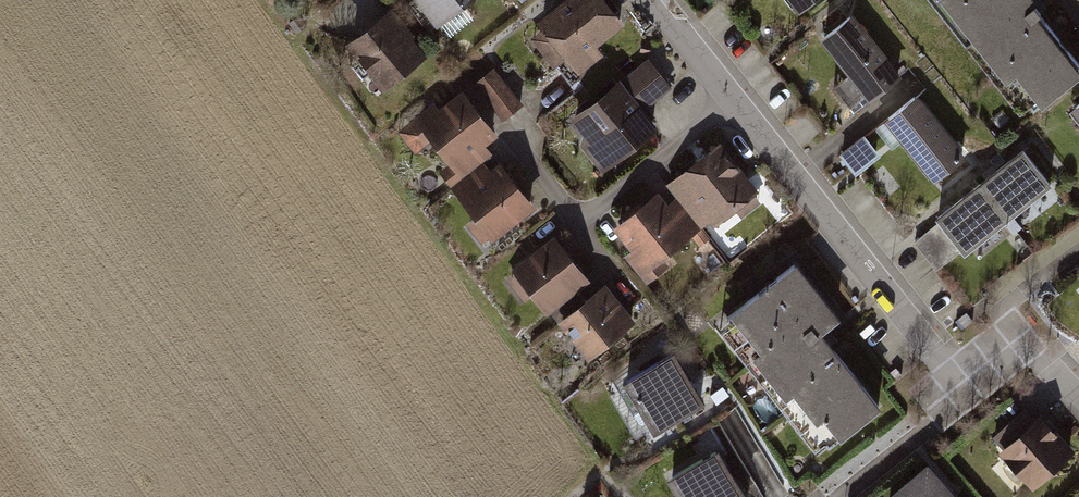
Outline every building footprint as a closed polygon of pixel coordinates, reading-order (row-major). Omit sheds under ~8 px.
[(436,31),(476,0),(411,0),(436,31)] [(603,0),(566,0),(541,18),(550,29),(532,42),(553,71),(566,62),(577,77),(604,57),(597,46),(623,27),(603,0)] [(796,15),(816,0),(785,0),(796,15)] [(1024,0),(951,0),(1039,109),(1078,77),(1078,68),(1024,0)] [(393,9),(344,44),(379,93),(428,58),(393,9)] [(856,16),(823,40),(870,102),(903,77),(856,16)] [(650,58),(565,122),(603,173),(658,132),(645,114),(675,91),(650,58)] [(496,71),(476,87),(505,123),(525,107),(496,71)] [(442,177),(449,187),(493,157),(488,149),(500,141),(466,93),(440,111),(435,103),(394,131),(412,157),(431,143),(451,171),(442,177)] [(919,96),(885,121),(932,185),(966,160),(919,96)] [(867,137),(847,153),(859,169),(879,153),(867,137)] [(640,209),(611,230),(650,284),(677,265),(670,256),(732,211),(739,219),(763,201),(722,144),(693,165),(670,182),(682,198),(669,208),(659,195),(640,209)] [(1051,188),(1022,150),(990,175),(964,196),(935,218),(964,256),(1051,188)] [(501,160),(451,194),(487,247),(537,213),(501,160)] [(589,283),(551,237),(509,271),(548,318),(589,283)] [(796,264),(730,316),(759,352),(752,358),(783,398),(793,390),(835,444),(882,407),(824,333),(840,320),(796,264)] [(637,325),(606,286),(558,324),(588,363),(637,325)] [(677,353),(625,383),(654,435),(707,405),(677,353)] [(1078,452),(1078,446),(1046,410),(1038,417),(1029,407),(996,437),(1006,448),(1000,453),(1035,491),(1078,452)] [(669,477),(679,496),(744,496),(720,451),(669,477)] [(889,496),(958,496),(929,463),(889,496)]
